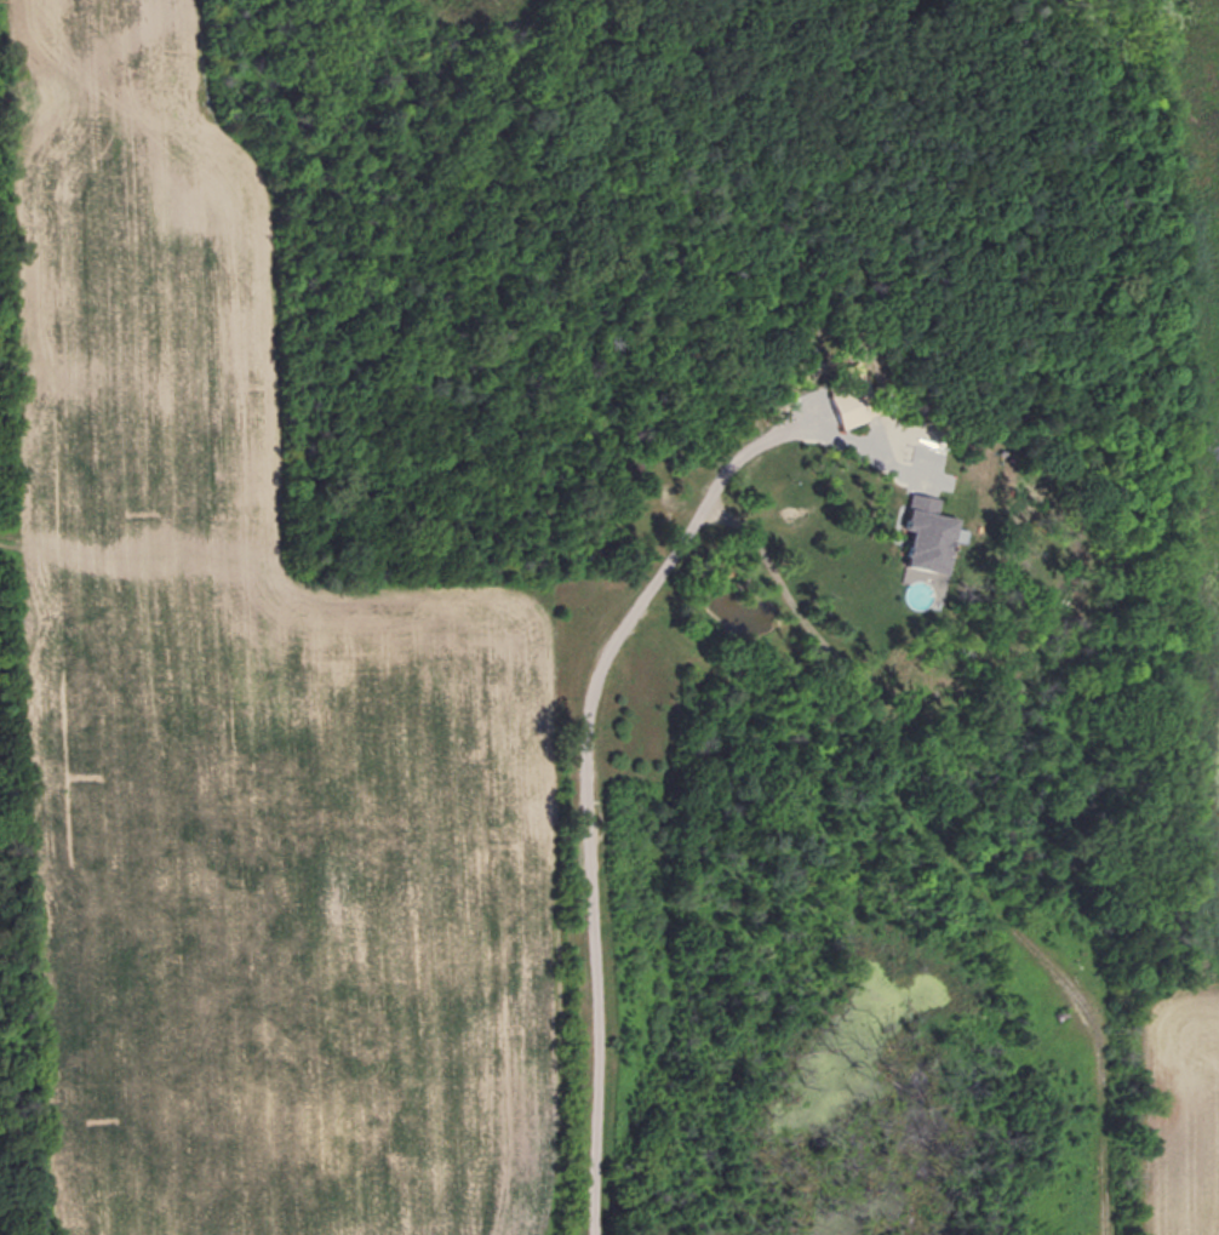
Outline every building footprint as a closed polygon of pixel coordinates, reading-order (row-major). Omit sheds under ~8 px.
[(871,421),(861,383),(833,391),(842,428),(871,421)] [(915,529),(909,566),(948,572),(958,514),(905,505),(901,527),(915,529)]
